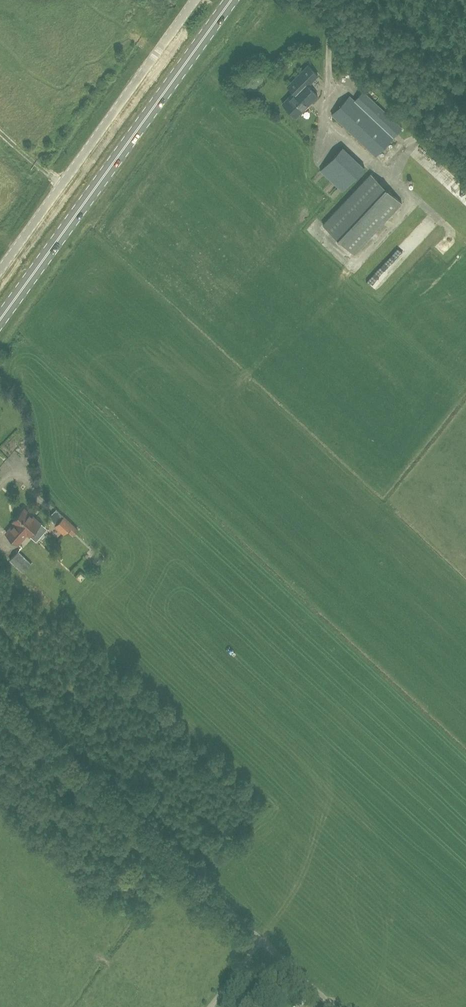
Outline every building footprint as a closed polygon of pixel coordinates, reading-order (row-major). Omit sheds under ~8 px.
[(288,86),(294,92),(283,104),(296,117),(318,96),(308,86),(318,75),(308,66),(288,86)] [(350,96),(332,115),(376,156),(402,128),(364,91),(355,101),(350,96)] [(327,178),(350,153),(343,146),(320,171),(327,178)] [(354,254),(402,203),(371,174),(323,225),(354,254)] [(40,524),(23,509),(13,522),(15,524),(6,534),(18,544),(27,534),(29,536),(40,524)] [(64,515),(58,521),(73,535),(79,529),(74,524),(64,515)] [(18,552),(10,560),(23,573),(31,565),(18,552)] [(95,557),(101,562),(104,559),(98,554),(95,557)]
